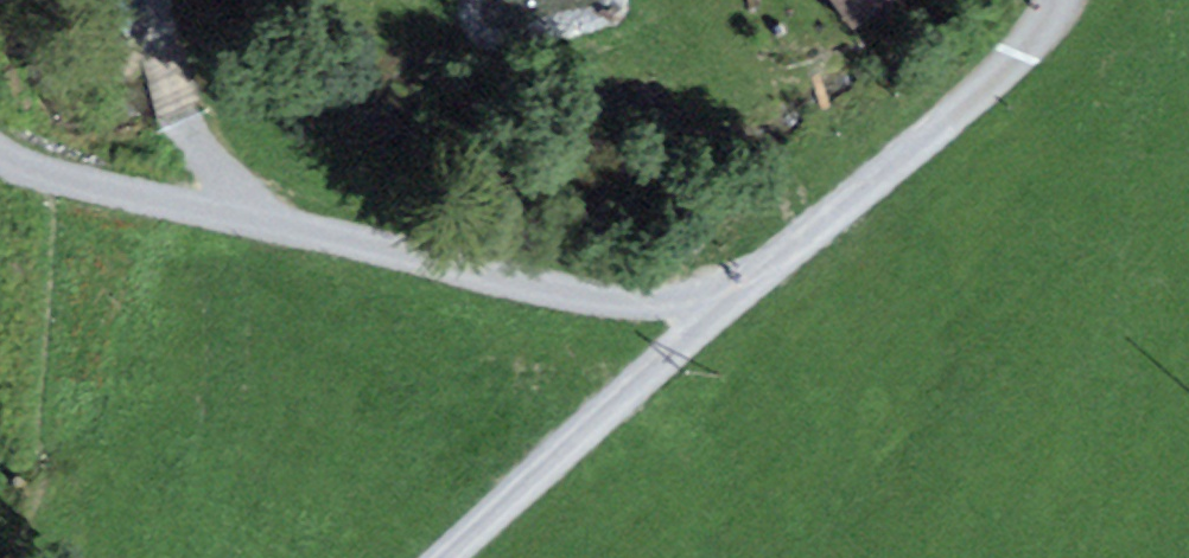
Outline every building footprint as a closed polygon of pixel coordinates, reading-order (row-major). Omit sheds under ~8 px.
[(857,10),(870,0),(849,0),(857,10)]
